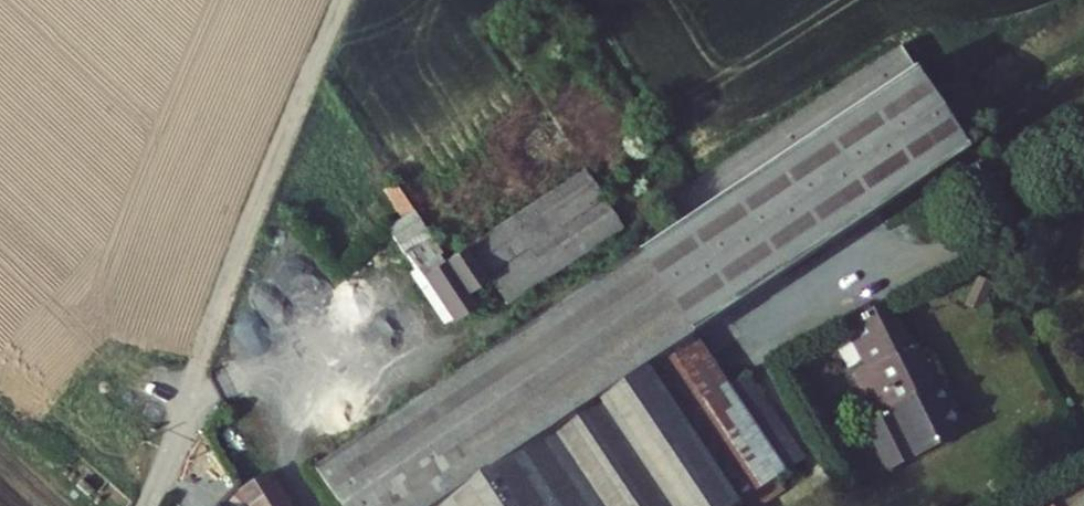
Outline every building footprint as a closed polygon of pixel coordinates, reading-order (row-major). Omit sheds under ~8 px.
[(672,213),(687,238),(641,267),(691,345),(971,172),(904,65),(672,213)] [(619,234),(579,172),(572,177),(468,248),(506,307),(619,234)] [(424,242),(404,213),(380,228),(403,256),(424,242)] [(434,256),(432,253),(424,242),(403,256),(411,270),(434,256)] [(432,253),(434,256),(411,270),(449,325),(471,311),(460,293),(479,281),(458,248),(451,253),(446,245),(432,253)] [(641,267),(316,475),(337,505),(744,505),(781,484),(691,345),(641,267)] [(862,383),(849,390),(867,427),(895,414),(899,422),(914,414),(910,406),(919,402),(898,365),(871,320),(837,340),(862,383)] [(930,397),(911,359),(898,365),(919,402),(930,397)] [(272,467),(241,487),(253,505),(297,505),(272,467)]
